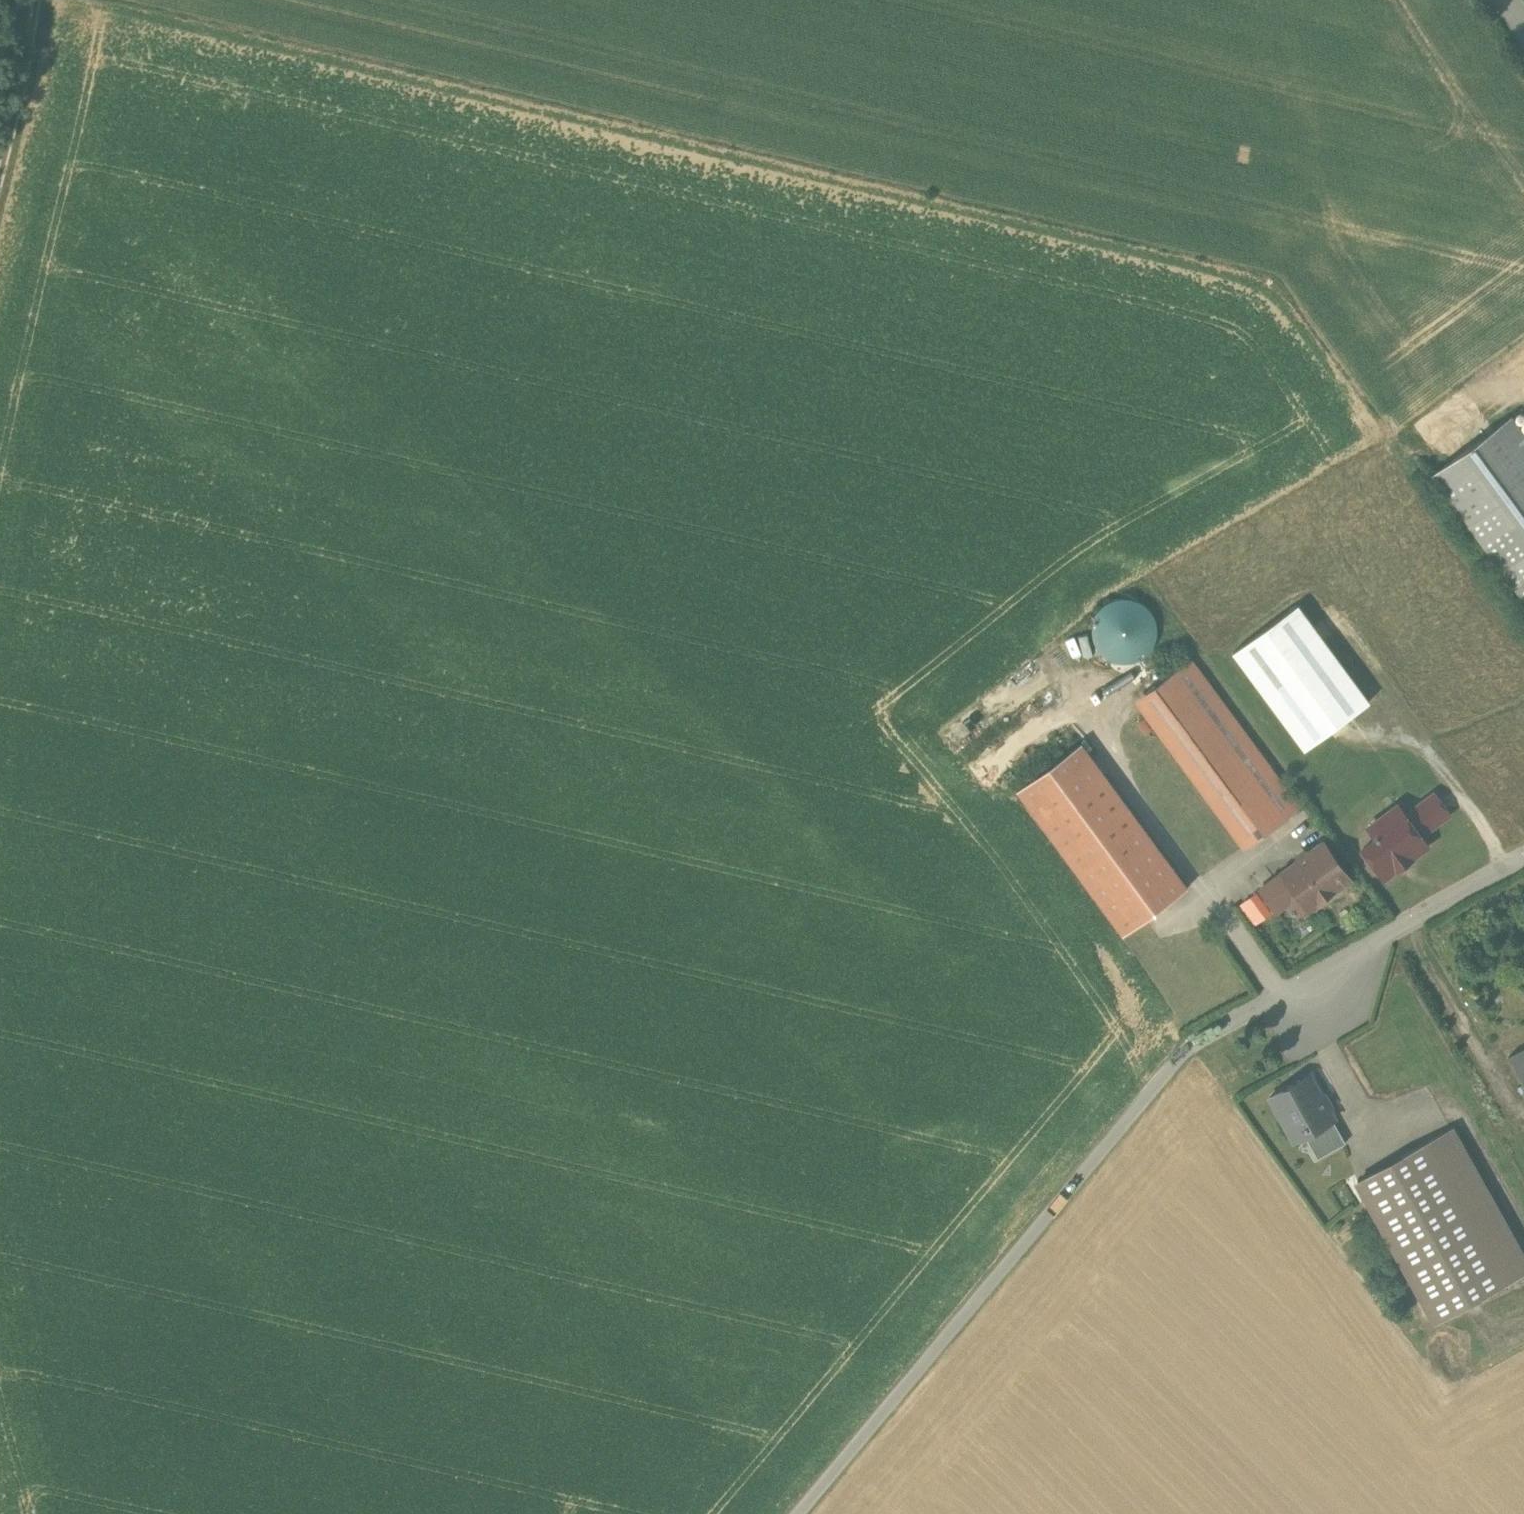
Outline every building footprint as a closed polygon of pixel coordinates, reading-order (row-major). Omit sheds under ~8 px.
[(1511,419),(1433,475),(1523,598),(1523,437),(1511,419)] [(1131,663),(1142,659),(1150,652),(1156,642),(1157,631),(1155,619),(1149,610),(1140,603),(1130,599),(1118,599),(1107,603),(1099,611),(1093,621),(1092,632),(1094,643),(1100,653),(1109,660),(1119,664),(1131,663)] [(1298,606),(1233,654),(1305,750),(1370,703),(1298,606)] [(1254,840),(1297,808),(1191,663),(1135,705),(1241,848),(1254,840)] [(1123,936),(1188,889),(1081,744),(1017,791),(1123,936)] [(1405,816),(1421,837),(1450,815),(1434,794),(1405,816)] [(1421,837),(1405,816),(1398,806),(1369,828),(1377,839),(1363,849),(1385,879),(1396,870),(1395,868),(1411,857),(1412,858),(1428,847),(1421,837)] [(1298,896),(1293,900),(1303,914),(1350,880),(1323,844),(1282,874),(1298,896)] [(1298,896),(1282,874),(1260,890),(1276,912),(1293,900),(1298,896)] [(1508,1058),(1523,1087),(1523,1050),(1508,1058)] [(1305,1136),(1333,1121),(1334,1121),(1309,1076),(1283,1090),(1293,1108),(1280,1115),(1294,1142),(1305,1136)] [(1345,1144),(1333,1121),(1305,1136),(1318,1159),(1345,1144)] [(1454,1129),(1357,1182),(1435,1323),(1523,1274),(1523,1256),(1454,1129)]
